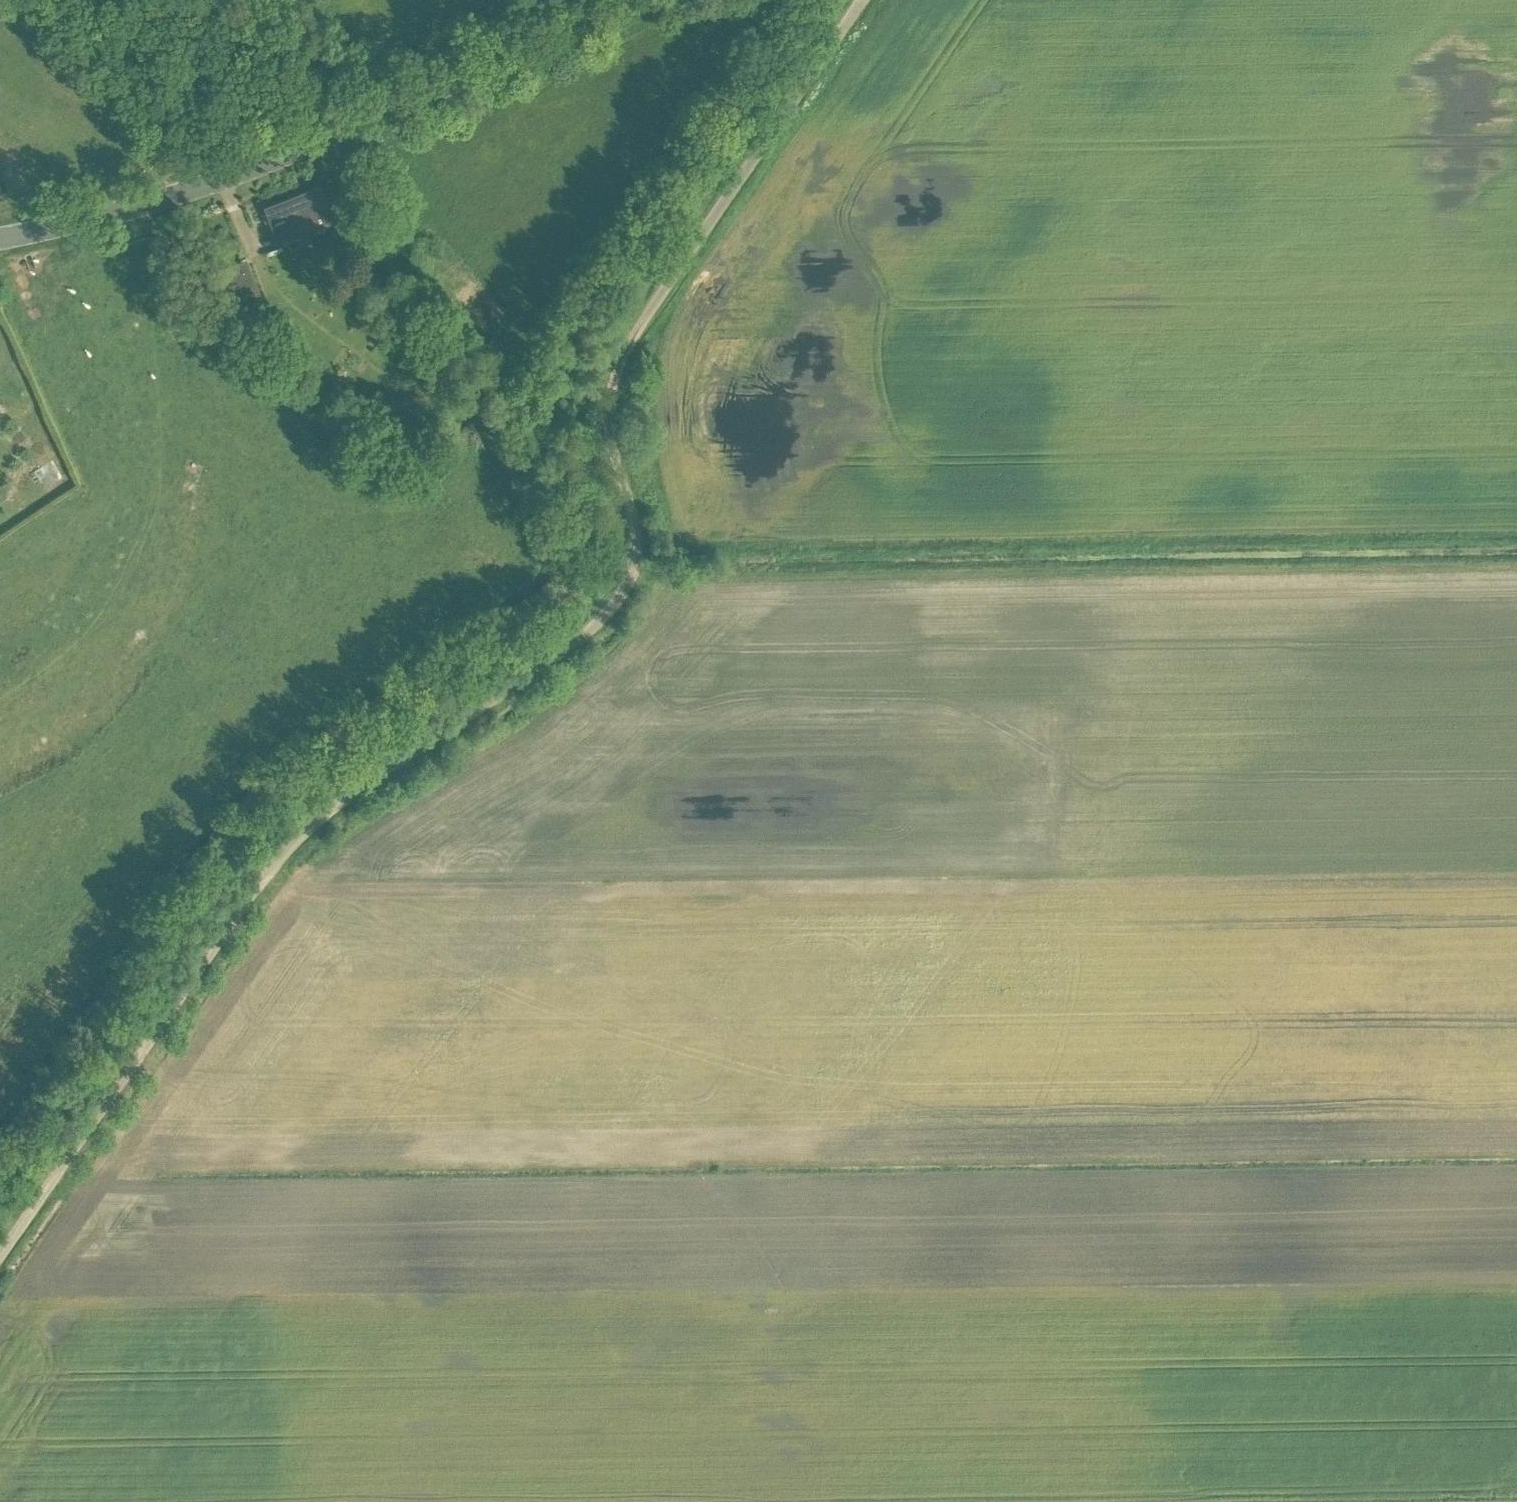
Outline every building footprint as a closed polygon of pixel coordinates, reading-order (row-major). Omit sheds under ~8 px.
[(333,221),(329,208),(326,209),(323,201),(311,206),(306,194),(281,203),(290,224),(275,229),(280,242),(333,221)] [(215,279),(225,305),(259,292),(248,266),(215,279)]
